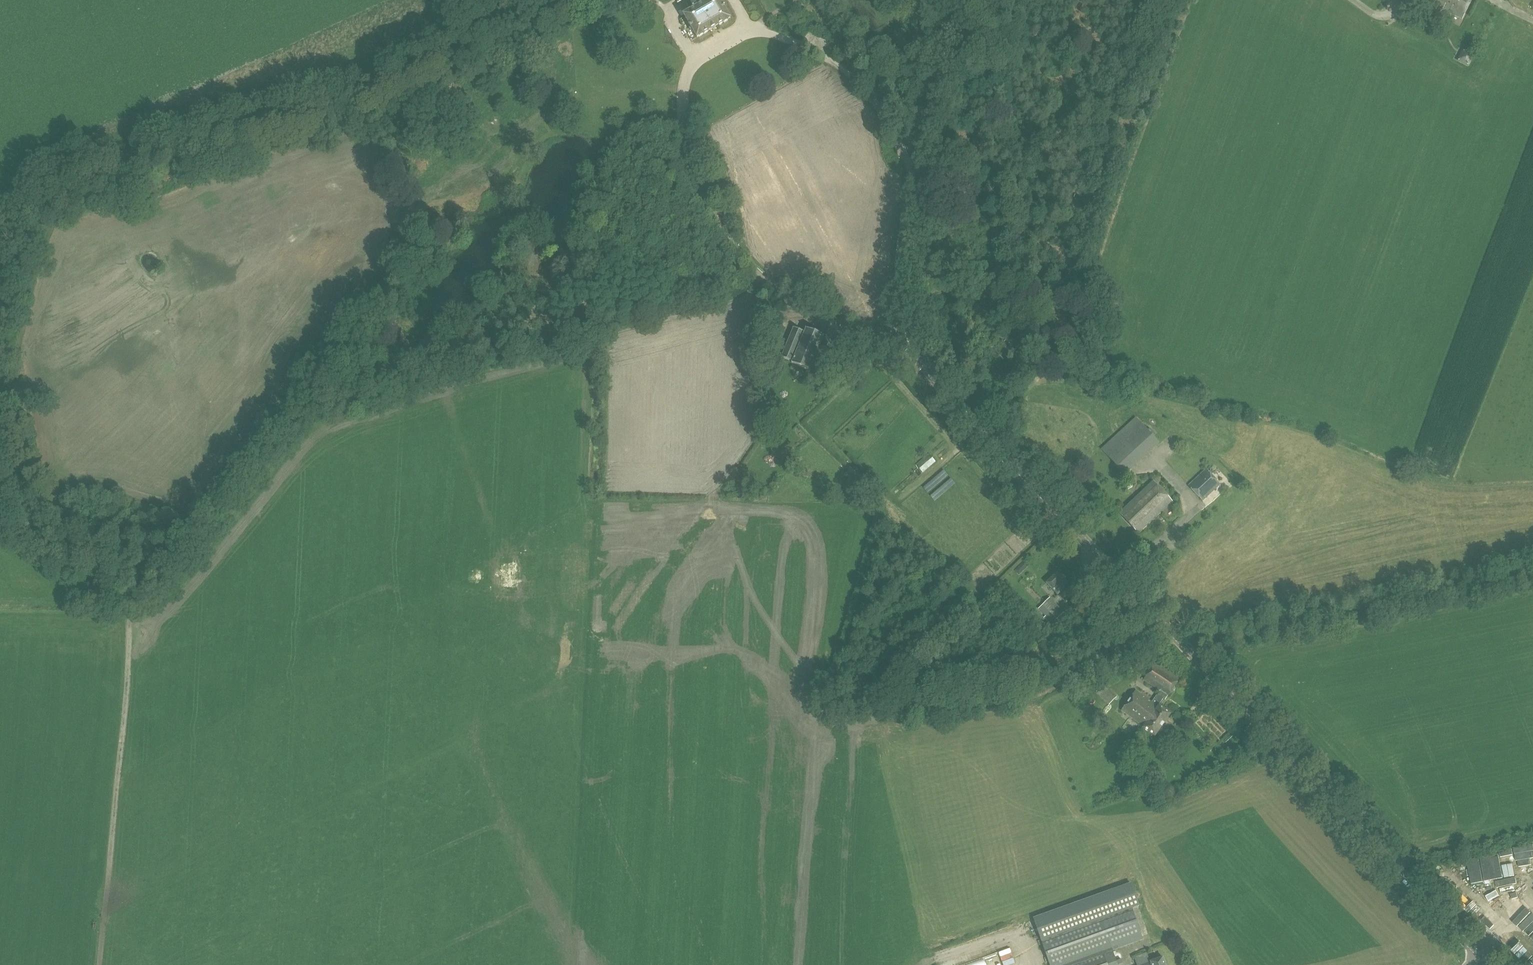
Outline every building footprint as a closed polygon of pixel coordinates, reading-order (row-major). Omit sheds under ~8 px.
[(720,0),(712,0),(711,1),(711,0),(696,0),(691,3),(695,9),(684,15),(697,38),(731,19),(720,0)] [(1462,19),(1472,0),(1426,0),(1462,19)] [(1518,2),(1532,8),(1532,0),(1519,0),(1518,2)] [(792,362),(809,369),(811,365),(817,367),(824,350),(819,347),(824,336),(806,328),(804,333),(793,328),(781,357),(793,361),(792,362)] [(1102,449),(1124,473),(1158,442),(1136,418),(1102,449)] [(916,464),(923,473),(936,462),(929,454),(916,464)] [(1188,485),(1202,501),(1220,484),(1206,469),(1188,485)] [(1120,513),(1139,533),(1172,501),(1153,481),(1120,513)] [(1023,562),(1015,571),(1019,575),(1028,567),(1023,562)] [(1046,583),(1058,595),(1069,583),(1058,572),(1046,583)] [(1046,616),(1044,618),(1051,625),(1063,612),(1050,598),(1043,605),(1039,609),(1046,616)] [(1143,727),(1155,736),(1171,713),(1159,705),(1164,698),(1165,699),(1180,678),(1155,662),(1144,680),(1159,692),(1152,702),(1136,691),(1122,711),(1144,726),(1143,727)] [(1096,692),(1109,705),(1117,697),(1105,685),(1104,686),(1096,692)] [(1224,739),(1227,744),(1233,740),(1230,735),(1224,739)] [(1118,964),(1123,963),(1122,959),(1116,961),(1112,948),(1142,937),(1131,907),(1138,904),(1134,891),(1036,926),(1050,964),(1118,964)] [(1481,917),(1492,928),(1496,924),(1486,913),(1481,917)] [(1163,957),(1150,961),(1150,962),(1141,964),(1166,964),(1163,957)]
